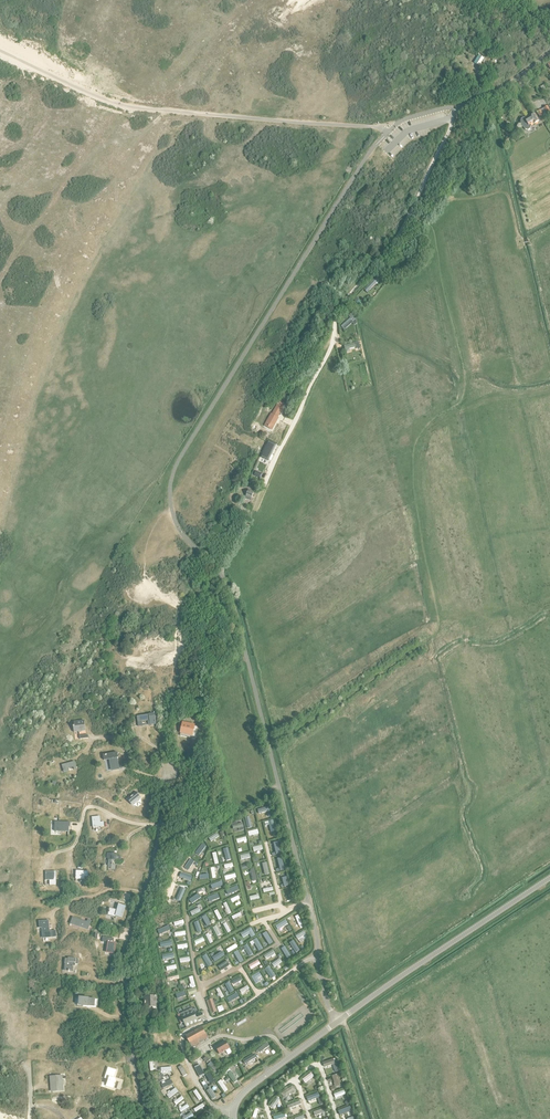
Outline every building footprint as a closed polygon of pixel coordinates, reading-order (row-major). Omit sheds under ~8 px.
[(534,124),(539,121),(535,115),(527,119),(526,118),(523,117),(521,119),(520,121),(521,124),(523,128),(525,130),(528,130),(530,129),(531,126),(530,125),(533,123),(534,124)] [(379,281),(376,278),(367,287),(370,290),(379,281)] [(341,326),(343,329),(353,321),(350,318),(341,326)] [(271,414),(265,425),(272,429),(278,418),(277,418),(283,407),(277,404),(272,415),(271,414)] [(268,442),(261,457),(268,461),(275,446),(268,442)] [(246,497),(245,500),(250,502),(251,499),(252,498),(254,493),(251,492),(251,491),(248,490),(246,496),(246,497)] [(142,726),(142,721),(148,720),(150,720),(151,725),(156,724),(154,714),(149,715),(137,717),(139,726),(142,726)] [(74,726),(73,726),(74,732),(86,731),(84,721),(74,722),(74,726)] [(180,733),(193,736),(195,725),(182,722),(180,733)] [(119,769),(117,758),(118,758),(117,752),(103,755),(104,760),(111,759),(113,766),(111,766),(112,770),(119,769)] [(62,765),(64,772),(69,771),(68,768),(73,767),(74,770),(76,769),(74,762),(62,765)] [(131,795),(127,799),(132,805),(137,802),(141,798),(136,792),(131,795)] [(92,817),(93,827),(94,827),(104,826),(103,822),(100,823),(100,817),(93,817),(92,817)] [(55,822),(55,826),(55,831),(68,832),(68,826),(70,826),(70,823),(63,822),(58,822),(55,822)] [(219,836),(217,833),(208,839),(210,842),(219,836)] [(205,846),(202,844),(196,853),(199,855),(205,846)] [(115,860),(116,855),(115,855),(115,854),(107,853),(107,858),(108,858),(108,868),(115,869),(115,865),(112,865),(112,859),(115,860)] [(192,860),(185,869),(187,871),(195,863),(192,860)] [(56,872),(46,872),(46,880),(49,880),(50,884),(56,884),(56,877),(56,872)] [(197,896),(189,902),(191,905),(200,900),(197,896)] [(226,903),(223,905),(228,915),(231,914),(226,903)] [(110,908),(108,915),(115,917),(115,916),(122,918),(125,906),(118,904),(117,910),(110,908)] [(222,920),(217,911),(214,912),(219,921),(222,920)] [(79,927),(88,930),(91,921),(88,920),(87,922),(73,917),(71,923),(74,924),(75,923),(80,925),(79,927)] [(39,922),(40,928),(42,928),(43,938),(52,937),(51,931),(49,931),(48,921),(43,921),(39,922)] [(221,935),(216,927),(212,929),(217,937),(221,935)] [(273,944),(267,933),(264,935),(270,946),(273,944)] [(103,937),(103,941),(108,942),(107,953),(115,954),(116,943),(114,943),(114,939),(103,937)] [(294,941),(290,943),(297,954),(300,951),(294,941)] [(236,945),(226,951),(228,954),(238,948),(236,945)] [(288,954),(283,945),(280,947),(285,956),(288,954)] [(275,954),(273,951),(264,957),(266,960),(275,954)] [(211,964),(206,955),(202,957),(207,966),(211,964)] [(66,963),(65,970),(68,970),(68,972),(69,972),(69,970),(72,971),(73,966),(75,966),(75,964),(78,964),(78,960),(76,959),(76,958),(68,957),(68,959),(65,959),(65,963),(66,963)] [(279,959),(272,965),(274,968),(282,963),(279,959)] [(227,961),(218,967),(221,971),(230,965),(227,961)] [(245,967),(249,972),(256,967),(253,963),(245,967)] [(259,973),(251,978),(256,986),(260,983),(258,980),(262,977),(259,973)] [(224,998),(219,989),(216,991),(221,1000),(224,998)] [(145,1002),(145,1004),(145,1007),(152,1007),(153,1010),(156,1010),(156,1012),(161,1012),(161,1006),(156,1007),(156,993),(148,993),(148,997),(145,997),(145,1002)] [(237,994),(226,1000),(228,1003),(239,997),(237,994)] [(79,1005),(97,1006),(98,1000),(79,998),(79,1005)] [(213,999),(208,1001),(212,1013),(217,1012),(213,999)] [(198,1021),(204,1018),(202,1013),(196,1016),(193,1008),(177,1015),(181,1024),(184,1023),(186,1026),(198,1021)] [(188,1040),(191,1047),(208,1038),(204,1029),(202,1027),(185,1036),(188,1040)] [(215,1047),(220,1054),(230,1048),(225,1041),(215,1047)] [(267,1043),(259,1049),(261,1052),(270,1046),(267,1043)] [(254,1057),(245,1062),(247,1066),(256,1060),(254,1057)] [(333,1060),(322,1063),(324,1068),(335,1064),(333,1060)] [(183,1077),(187,1075),(182,1065),(178,1067),(183,1077)] [(195,1067),(200,1077),(205,1075),(200,1065),(195,1067)] [(107,1068),(104,1078),(107,1079),(106,1085),(112,1087),(115,1078),(113,1078),(116,1070),(107,1068)] [(237,1080),(230,1070),(227,1072),(234,1082),(237,1080)] [(214,1083),(208,1074),(205,1076),(208,1080),(207,1081),(208,1084),(210,1083),(211,1085),(214,1083)] [(311,1074),(302,1081),(305,1084),(314,1078),(311,1074)] [(339,1074),(332,1076),(334,1083),(335,1087),(343,1084),(339,1074)] [(50,1077),(51,1089),(52,1092),(64,1091),(63,1084),(65,1084),(65,1081),(62,1081),(61,1076),(50,1077)] [(162,1090),(173,1085),(171,1081),(165,1084),(164,1082),(162,1083),(162,1085),(161,1086),(162,1090)] [(221,1081),(217,1084),(224,1094),(228,1091),(221,1081)] [(292,1086),(281,1094),(284,1098),(285,1098),(285,1099),(289,1096),(289,1095),(295,1090),(292,1086)] [(175,1089),(166,1096),(169,1100),(178,1093),(175,1089)] [(196,1091),(193,1093),(199,1102),(202,1099),(196,1091)] [(176,1106),(184,1100),(182,1097),(174,1103),(176,1106)] [(280,1101),(276,1098),(270,1107),(273,1110),(280,1101)] [(181,1113),(189,1108),(187,1105),(179,1110),(181,1113)] [(351,1108),(339,1113),(340,1116),(352,1112),(351,1108)]
